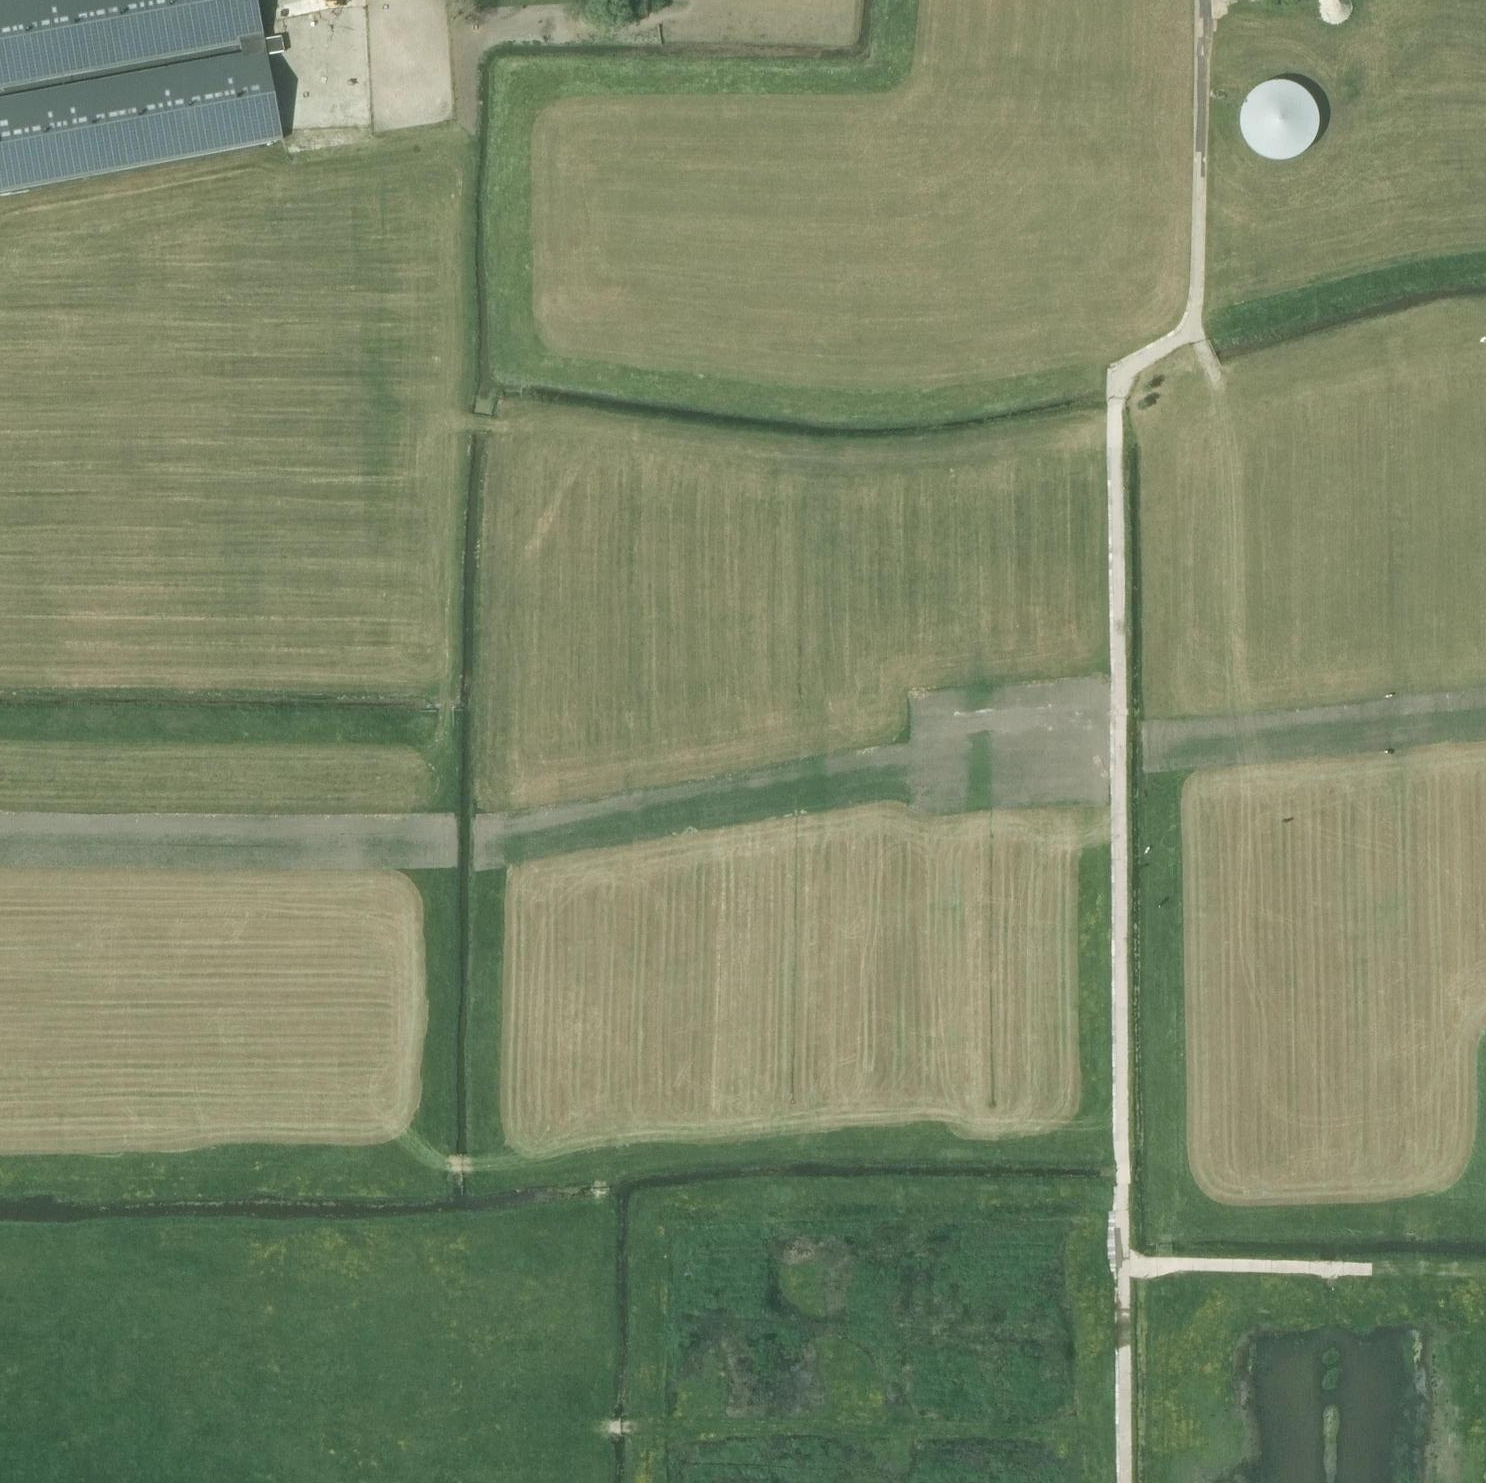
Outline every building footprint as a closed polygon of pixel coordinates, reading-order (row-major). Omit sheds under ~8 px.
[(240,43),(242,53),(0,97),(0,193),(283,140),(257,0),(0,0),(0,87),(240,43)] [(1241,108),(1240,119),(1241,131),(1246,141),(1253,149),(1263,155),(1274,159),(1285,159),(1296,155),(1305,149),(1312,141),(1317,131),(1319,119),(1317,108),(1312,98),(1305,90),(1296,84),(1285,80),(1274,80),(1263,84),(1253,90),(1246,98),(1241,108)]
